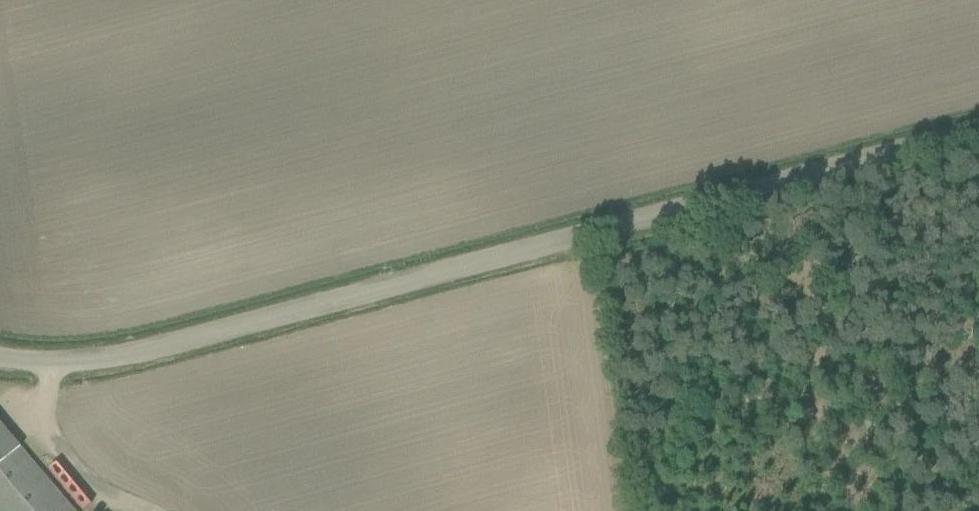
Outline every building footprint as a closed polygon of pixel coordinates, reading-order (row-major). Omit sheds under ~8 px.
[(21,448),(0,424),(0,466),(21,448)] [(0,486),(0,510),(118,510),(55,438),(0,486)]
